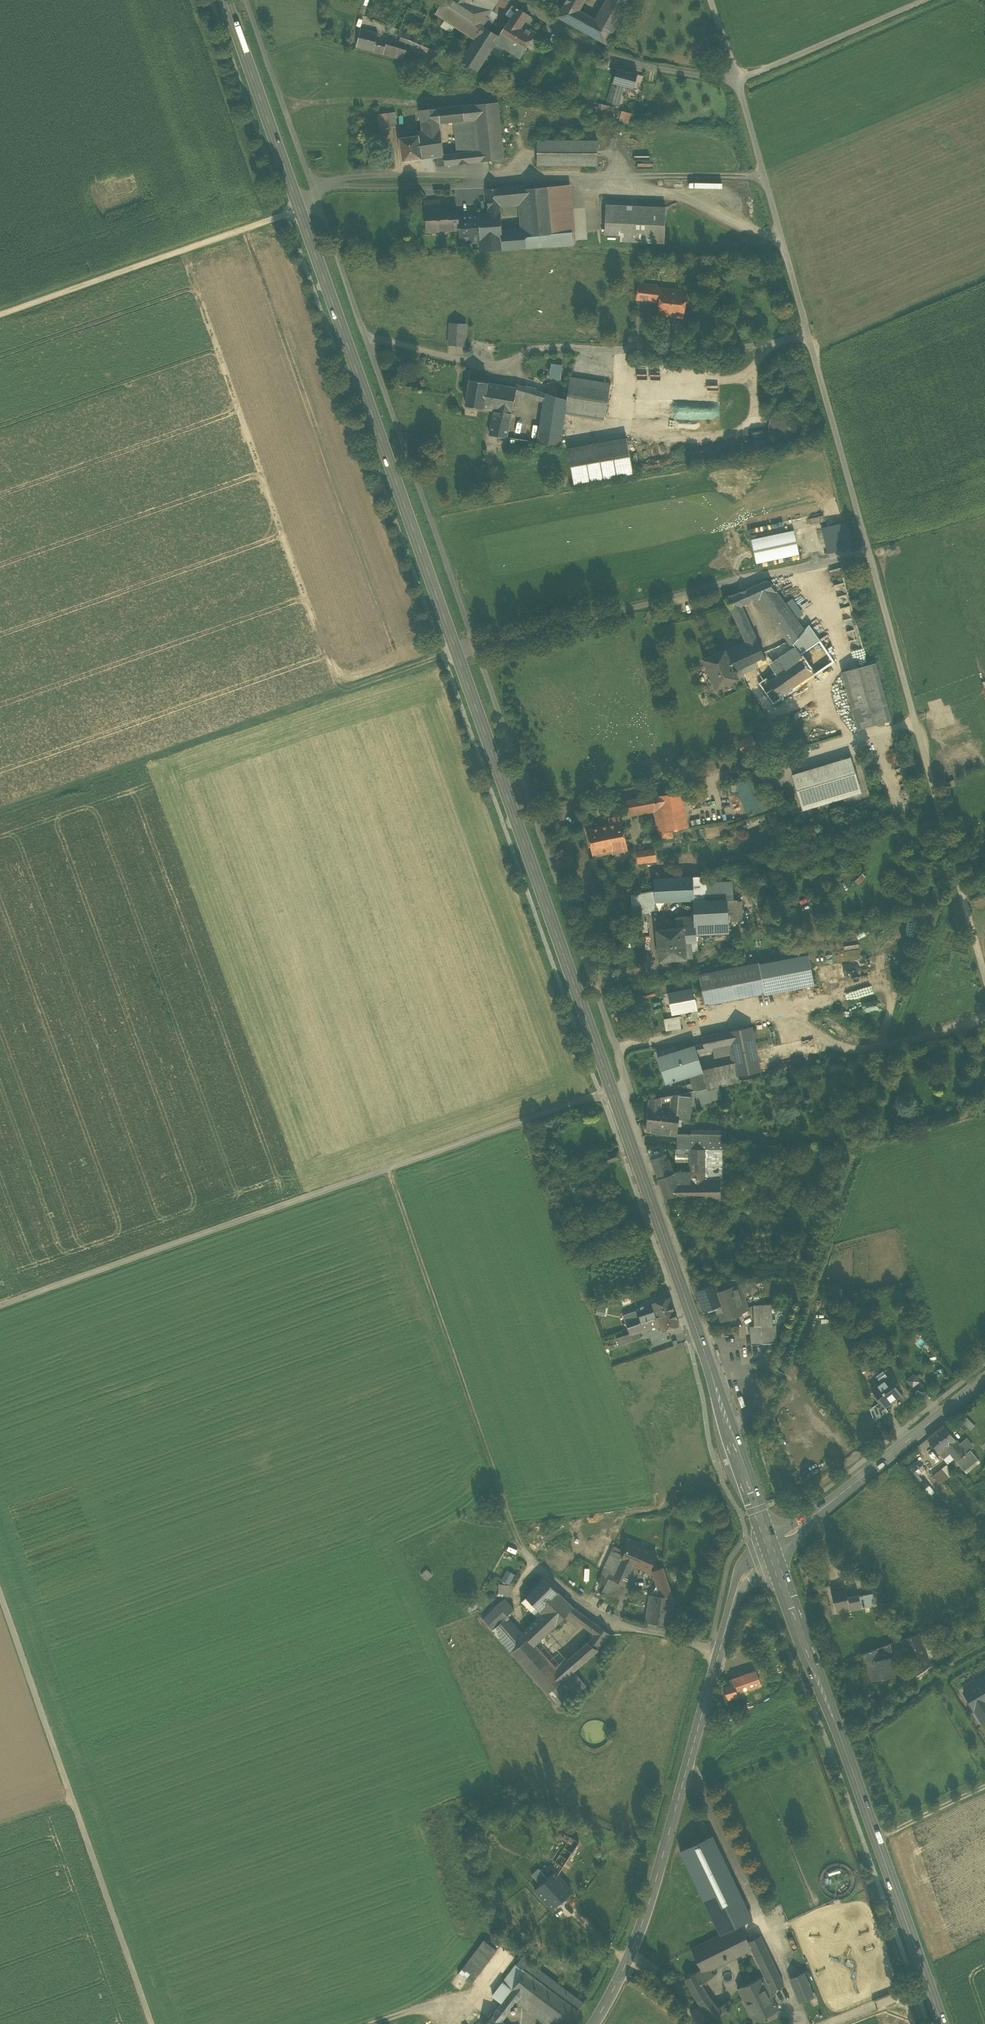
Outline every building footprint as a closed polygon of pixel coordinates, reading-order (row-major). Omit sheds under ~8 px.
[(475,39),(483,27),(482,25),(498,0),(444,0),(435,14),(445,20),(455,26),(455,27),(475,39)] [(583,0),(567,0),(565,3),(581,12),(586,1),(583,0)] [(596,20),(588,34),(606,45),(626,10),(629,4),(631,0),(607,0),(596,20)] [(629,4),(639,9),(644,0),(631,0),(629,4)] [(557,17),(588,34),(596,20),(581,12),(565,3),(557,17)] [(397,35),(415,43),(416,43),(420,34),(427,15),(409,8),(400,30),(397,35)] [(517,8),(507,23),(520,31),(523,25),(529,15),(517,8)] [(455,26),(445,20),(440,27),(450,33),(455,26)] [(536,33),(523,25),(520,31),(507,23),(499,37),(495,43),(520,59),(536,33)] [(386,31),(397,35),(400,30),(388,25),(386,31)] [(499,37),(483,27),(475,39),(467,52),(461,61),(477,72),(495,43),(499,37)] [(374,50),(376,42),(378,33),(361,29),(356,46),(374,50)] [(373,51),(383,54),(385,46),(380,45),(380,43),(376,42),(374,50),(373,51)] [(427,47),(416,43),(415,43),(413,48),(424,53),(427,47)] [(386,44),(385,46),(383,54),(404,60),(407,50),(386,44)] [(609,68),(609,60),(597,59),(596,67),(609,68)] [(621,85),(633,89),(637,75),(617,69),(613,83),(621,85)] [(531,82),(522,80),(519,91),(528,93),(531,82)] [(608,102),(616,104),(621,85),(613,83),(608,102)] [(498,102),(474,105),(475,119),(479,151),(480,162),(504,159),(498,102)] [(597,113),(612,116),(614,106),(599,103),(597,113)] [(474,105),(464,106),(465,120),(475,119),(474,105)] [(456,121),(465,120),(464,106),(419,110),(422,131),(440,129),(439,123),(456,121)] [(631,113),(622,110),(619,121),(629,123),(631,113)] [(395,112),(387,114),(377,115),(380,129),(389,127),(398,126),(395,112)] [(465,120),(456,121),(459,153),(479,151),(475,119),(465,120)] [(444,155),(440,129),(422,131),(418,132),(418,136),(419,136),(422,159),(438,157),(444,156),(444,155)] [(399,138),(403,162),(422,159),(419,136),(418,136),(399,138)] [(537,165),(597,166),(597,141),(537,140),(537,165)] [(479,151),(459,153),(460,164),(467,163),(480,162),(479,151)] [(445,166),(460,164),(459,153),(444,155),(444,156),(445,165),(445,166)] [(525,238),(526,248),(573,245),(568,185),(547,187),(552,234),(527,236),(525,238)] [(523,186),(508,187),(509,197),(509,201),(524,199),(523,186)] [(527,229),(527,236),(552,234),(547,187),(524,189),(524,186),(523,186),(524,199),(527,229)] [(499,198),(509,197),(508,187),(499,188),(499,198)] [(487,189),(488,199),(499,198),(499,188),(487,189)] [(488,199),(488,208),(500,207),(499,198),(488,199)] [(429,210),(429,211),(440,210),(439,202),(425,203),(426,210),(429,210)] [(620,242),(665,244),(667,208),(606,205),(604,235),(621,236),(620,242)] [(502,231),(500,207),(488,208),(488,213),(478,214),(480,241),(481,252),(503,250),(503,240),(502,231)] [(459,230),(458,215),(448,216),(448,213),(447,209),(440,210),(429,211),(430,232),(459,230)] [(478,214),(458,215),(459,230),(460,242),(480,241),(478,214)] [(527,236),(527,229),(502,231),(503,240),(525,238),(527,236)] [(526,248),(525,238),(503,240),(503,250),(526,248)] [(640,300),(661,303),(662,289),(641,286),(640,300)] [(659,314),(670,315),(673,290),(662,289),(661,303),(659,314)] [(686,291),(673,290),(670,315),(683,316),(686,291)] [(449,344),(465,346),(465,338),(466,325),(450,324),(449,344)] [(549,377),(560,379),(562,364),(552,363),(551,368),(549,377)] [(571,377),(567,399),(567,404),(607,410),(611,383),(571,377)] [(467,405),(484,408),(488,382),(471,380),(467,405)] [(484,408),(496,410),(498,398),(515,401),(516,394),(518,387),(516,387),(488,382),(484,408)] [(516,394),(525,396),(527,387),(517,384),(516,387),(518,387),(516,394)] [(525,396),(544,401),(546,392),(527,387),(525,396)] [(566,411),(567,404),(567,399),(546,392),(544,401),(538,442),(560,445),(566,411)] [(512,411),(515,401),(498,398),(496,410),(494,419),(491,434),(507,437),(509,425),(512,411)] [(567,404),(566,411),(606,417),(607,410),(567,404)] [(570,464),(574,484),(633,474),(627,438),(567,449),(570,464)] [(821,526),(826,549),(848,544),(843,521),(821,526)] [(751,539),(756,563),(799,554),(794,530),(751,539)] [(790,641),(793,644),(804,630),(796,620),(784,604),(767,580),(747,589),(752,601),(759,598),(790,641)] [(740,592),(745,604),(752,601),(747,589),(740,592)] [(726,599),(739,628),(749,623),(741,606),(745,604),(740,592),(726,598),(726,599)] [(792,598),(784,604),(796,620),(804,614),(792,598)] [(755,636),(749,623),(739,628),(745,641),(755,636)] [(809,624),(804,630),(793,644),(800,653),(820,639),(809,624)] [(765,658),(755,636),(745,641),(725,650),(736,674),(757,665),(766,661),(765,658)] [(772,673),(787,695),(835,661),(820,639),(800,653),(772,673)] [(793,644),(790,641),(765,658),(766,661),(772,673),(800,653),(793,644)] [(704,660),(717,688),(738,679),(736,674),(725,650),(704,660)] [(766,661),(757,665),(762,675),(763,679),(772,673),(766,661)] [(842,672),(858,730),(891,720),(876,662),(842,672)] [(746,682),(762,675),(757,665),(736,674),(738,679),(743,676),(746,682)] [(787,695),(772,673),(763,679),(757,683),(773,704),(787,695)] [(739,743),(743,751),(755,745),(751,737),(739,743)] [(793,775),(801,804),(859,787),(851,758),(793,775)] [(677,768),(679,777),(697,773),(695,764),(677,768)] [(759,775),(736,781),(745,813),(756,810),(757,813),(769,810),(759,775)] [(859,787),(801,804),(803,810),(861,792),(859,787)] [(660,807),(665,831),(665,832),(666,832),(688,828),(681,791),(658,795),(660,807)] [(646,810),(660,807),(658,795),(623,802),(626,814),(646,810)] [(646,810),(650,834),(665,831),(660,807),(646,810)] [(587,829),(593,857),(614,852),(627,849),(621,822),(620,815),(607,817),(609,824),(587,829)] [(667,841),(666,832),(665,832),(665,831),(650,834),(652,844),(667,841)] [(636,850),(637,861),(653,860),(652,848),(636,850)] [(855,861),(836,862),(837,869),(856,868),(855,861)] [(655,902),(694,900),(693,876),(654,878),(654,890),(655,902)] [(694,900),(694,903),(706,902),(705,883),(704,876),(693,876),(694,900)] [(732,882),(705,883),(706,902),(727,901),(727,895),(732,895),(732,882)] [(763,888),(751,896),(761,911),(773,903),(763,888)] [(646,903),(655,902),(654,890),(632,894),(634,932),(646,932),(646,914),(646,903)] [(694,903),(694,914),(694,925),(695,925),(696,935),(728,933),(728,921),(727,901),(706,902),(694,903)] [(741,901),(727,901),(728,921),(742,921),(741,901)] [(646,903),(646,914),(655,910),(655,902),(646,903)] [(676,915),(677,928),(683,927),(683,926),(694,925),(694,914),(676,915)] [(684,927),(685,942),(691,942),(696,942),(696,935),(695,925),(694,925),(683,926),(683,927),(684,927)] [(676,943),(685,942),(684,927),(683,927),(677,928),(657,930),(658,948),(667,947),(668,948),(677,947),(676,943)] [(658,948),(660,962),(687,959),(685,942),(676,943),(677,947),(668,948),(667,947),(658,948)] [(814,984),(808,955),(759,965),(765,992),(765,994),(814,984)] [(700,975),(705,1004),(765,992),(759,965),(759,963),(700,975)] [(672,1014),(681,1012),(680,1005),(695,1002),(692,989),(668,993),(672,1014)] [(696,1009),(695,1002),(680,1005),(681,1012),(696,1009)] [(679,1017),(664,1019),(666,1031),(681,1028),(679,1017)] [(749,1027),(728,1032),(731,1045),(732,1053),(735,1063),(738,1077),(762,1071),(752,1026),(749,1027)] [(705,1051),(715,1049),(731,1045),(728,1032),(702,1037),(704,1044),(705,1051)] [(697,1053),(705,1051),(704,1044),(695,1046),(697,1053)] [(732,1053),(731,1045),(715,1049),(716,1057),(732,1053)] [(685,1078),(689,1076),(703,1072),(703,1070),(697,1053),(695,1046),(679,1051),(682,1058),(679,1059),(685,1078)] [(658,1058),(667,1084),(685,1078),(679,1059),(682,1058),(679,1051),(658,1058)] [(735,1063),(703,1070),(703,1072),(709,1088),(719,1085),(739,1081),(738,1077),(735,1063)] [(689,1076),(692,1083),(694,1091),(709,1088),(703,1072),(689,1076)] [(692,1091),(691,1106),(711,1103),(711,1101),(721,1099),(719,1085),(709,1088),(694,1091),(692,1091)] [(689,1092),(672,1095),(671,1102),(671,1107),(670,1114),(667,1113),(665,1135),(677,1136),(677,1135),(679,1118),(690,1119),(691,1106),(692,1091),(689,1092)] [(661,1103),(671,1102),(672,1095),(662,1097),(661,1103)] [(661,1106),(661,1103),(662,1097),(650,1099),(649,1105),(661,1106)] [(646,1133),(665,1135),(667,1113),(670,1114),(671,1107),(661,1106),(649,1105),(646,1133)] [(692,1135),(677,1135),(677,1136),(677,1149),(690,1149),(706,1149),(726,1149),(726,1136),(692,1135)] [(675,1161),(690,1161),(690,1149),(677,1149),(675,1149),(675,1161)] [(690,1179),(706,1179),(706,1167),(706,1158),(706,1149),(690,1149),(690,1161),(690,1172),(690,1179)] [(706,1149),(706,1158),(726,1158),(726,1149),(706,1149)] [(600,1158),(602,1164),(620,1158),(618,1152),(600,1158)] [(674,1173),(674,1172),(667,1153),(662,1155),(669,1175),(674,1173)] [(651,1159),(658,1178),(669,1175),(662,1155),(651,1159)] [(706,1158),(706,1167),(712,1167),(712,1179),(720,1179),(726,1179),(726,1158),(706,1158)] [(658,1178),(666,1199),(680,1193),(681,1193),(676,1179),(674,1173),(669,1175),(658,1178)] [(720,1186),(720,1179),(712,1179),(706,1179),(690,1179),(676,1179),(681,1193),(680,1193),(684,1203),(720,1202),(720,1186)] [(730,1186),(720,1186),(720,1202),(720,1204),(730,1204),(730,1186)] [(731,1280),(723,1282),(726,1289),(728,1288),(733,1287),(731,1280)] [(731,1296),(742,1292),(741,1288),(748,1285),(752,1296),(760,1294),(755,1280),(731,1280),(733,1287),(728,1288),(731,1296)] [(717,1292),(726,1289),(723,1282),(714,1285),(717,1292)] [(698,1291),(705,1309),(716,1305),(721,1303),(717,1292),(714,1285),(698,1291)] [(745,1299),(752,1296),(748,1285),(741,1288),(742,1292),(745,1299)] [(731,1296),(728,1288),(726,1289),(717,1292),(721,1303),(732,1299),(731,1296)] [(907,1293),(896,1289),(892,1298),(903,1302),(907,1293)] [(741,1314),(741,1313),(737,1302),(745,1299),(742,1292),(731,1296),(732,1299),(721,1303),(716,1305),(718,1312),(721,1311),(724,1319),(741,1314)] [(638,1317),(640,1323),(674,1311),(669,1297),(669,1298),(652,1303),(655,1311),(638,1317)] [(747,1306),(745,1299),(737,1302),(741,1313),(745,1311),(746,1309),(747,1308),(747,1306)] [(755,1327),(761,1327),(772,1327),(772,1326),(771,1305),(755,1306),(755,1327)] [(606,1309),(597,1307),(595,1315),(604,1317),(606,1309)] [(623,1314),(628,1327),(635,1325),(633,1318),(635,1318),(632,1311),(623,1314)] [(679,1325),(674,1311),(640,1323),(642,1330),(657,1325),(660,1327),(662,1332),(679,1325)] [(642,1330),(640,1323),(635,1325),(628,1327),(628,1328),(630,1333),(617,1338),(619,1345),(642,1337),(639,1331),(642,1330)] [(772,1327),(761,1327),(755,1327),(751,1327),(752,1344),(762,1344),(777,1343),(775,1326),(772,1326),(772,1327)] [(873,1366),(866,1354),(855,1360),(862,1372),(873,1366)] [(901,1395),(888,1377),(884,1372),(876,1377),(881,1382),(881,1383),(872,1390),(881,1402),(885,1407),(892,1402),(892,1401),(901,1395)] [(907,1380),(912,1386),(918,1381),(914,1375),(907,1380)] [(876,1405),(883,1414),(888,1411),(885,1407),(881,1402),(876,1405)] [(870,1409),(874,1421),(883,1414),(876,1405),(870,1409)] [(975,1426),(967,1417),(962,1421),(971,1430),(975,1426)] [(939,1453),(946,1448),(955,1440),(944,1425),(927,1438),(939,1453)] [(959,1444),(966,1453),(970,1450),(973,1447),(966,1439),(959,1444)] [(955,1440),(946,1448),(954,1458),(956,1461),(966,1453),(959,1444),(955,1440)] [(947,1463),(954,1458),(946,1448),(939,1453),(947,1463)] [(966,1453),(956,1461),(960,1466),(963,1470),(977,1458),(970,1450),(966,1453)] [(906,1468),(911,1474),(915,1471),(923,1465),(918,1458),(906,1468)] [(952,1472),(960,1466),(956,1461),(954,1458),(947,1463),(933,1475),(939,1484),(953,1473),(952,1472)] [(977,1458),(963,1470),(966,1474),(980,1462),(977,1458)] [(915,1471),(911,1474),(918,1483),(922,1480),(915,1471)] [(922,1480),(918,1483),(917,1484),(923,1491),(924,1490),(929,1485),(924,1478),(922,1480)] [(935,1492),(929,1485),(924,1490),(929,1496),(935,1492)] [(630,1541),(624,1554),(636,1560),(634,1565),(650,1572),(658,1553),(630,1541)] [(606,1585),(605,1585),(604,1589),(620,1596),(625,1585),(613,1579),(624,1554),(612,1549),(603,1570),(611,1574),(606,1585)] [(625,1585),(634,1565),(636,1560),(624,1554),(613,1579),(625,1585)] [(660,1595),(672,1597),(663,1568),(652,1571),(660,1595)] [(501,1580),(509,1584),(515,1574),(507,1569),(501,1580)] [(605,1585),(606,1585),(611,1574),(603,1570),(598,1581),(605,1585)] [(678,1578),(675,1570),(669,1571),(672,1580),(678,1578)] [(533,1604),(539,1610),(558,1592),(544,1579),(526,1597),(533,1604)] [(499,1595),(510,1597),(511,1585),(500,1584),(499,1595)] [(863,1595),(848,1598),(845,1586),(831,1589),(836,1612),(850,1609),(865,1606),(863,1595)] [(600,1597),(617,1604),(620,1596),(604,1589),(600,1597)] [(539,1610),(543,1615),(554,1626),(555,1627),(565,1617),(569,1613),(574,1608),(558,1592),(539,1610)] [(496,1598),(492,1593),(487,1597),(491,1602),(496,1598)] [(863,1595),(865,1606),(875,1604),(876,1604),(875,1600),(872,1593),(863,1595)] [(650,1594),(649,1601),(658,1602),(657,1609),(672,1611),(673,1600),(674,1597),(672,1597),(660,1595),(650,1594)] [(522,1601),(529,1609),(533,1604),(526,1597),(522,1601)] [(483,1619),(497,1636),(511,1624),(506,1617),(508,1616),(515,1609),(505,1599),(483,1619)] [(670,1625),(672,1611),(657,1609),(658,1602),(649,1601),(646,1622),(670,1625)] [(533,1604),(529,1609),(539,1619),(543,1615),(539,1610),(533,1604)] [(581,1623),(582,1622),(586,1617),(574,1608),(569,1613),(581,1623)] [(578,1628),(581,1623),(569,1613),(565,1617),(578,1628)] [(528,1638),(534,1644),(546,1633),(554,1626),(543,1615),(539,1619),(524,1633),(528,1638)] [(497,1636),(512,1652),(528,1638),(524,1633),(513,1621),(508,1616),(506,1617),(511,1624),(497,1636)] [(595,1624),(586,1617),(582,1622),(595,1632),(599,1626),(595,1624)] [(595,1632),(587,1642),(598,1649),(609,1633),(599,1626),(595,1632)] [(556,1670),(568,1659),(546,1633),(534,1644),(556,1670)] [(902,1639),(910,1660),(926,1654),(918,1633),(914,1635),(902,1639)] [(512,1652),(548,1693),(564,1679),(556,1670),(534,1644),(528,1638),(512,1652)] [(598,1650),(598,1649),(587,1642),(568,1659),(556,1670),(564,1679),(574,1671),(586,1660),(598,1650)] [(890,1643),(877,1648),(878,1656),(887,1655),(887,1652),(892,1651),(890,1643)] [(879,1660),(878,1656),(877,1648),(863,1653),(864,1659),(873,1657),(874,1661),(877,1660),(879,1660)] [(930,1666),(926,1654),(910,1660),(916,1676),(930,1666)] [(879,1660),(877,1660),(874,1661),(873,1657),(864,1659),(868,1681),(880,1679),(878,1666),(894,1663),(893,1657),(879,1660)] [(878,1666),(880,1679),(896,1676),(894,1663),(878,1666)] [(574,1671),(564,1679),(548,1693),(560,1707),(586,1685),(574,1671)] [(964,1692),(981,1720),(984,1718),(984,1679),(964,1692)] [(738,1695),(738,1694),(734,1684),(723,1688),(727,1698),(738,1695)] [(592,1748),(594,1748),(597,1748),(599,1748),(602,1747),(604,1745),(607,1743),(608,1741),(610,1736),(610,1734),(609,1731),(609,1729),(607,1726),(605,1723),(603,1722),(600,1720),(597,1719),(595,1719),(592,1720),(590,1720),(587,1722),(585,1724),(583,1726),(581,1729),(581,1732),(580,1735),(581,1738),(582,1741),(583,1743),(585,1745),(587,1746),(590,1748),(592,1748)] [(712,1835),(680,1851),(721,1935),(741,1925),(740,1923),(752,1918),(712,1835)] [(579,1842),(570,1837),(564,1847),(572,1853),(579,1842)] [(554,1873),(557,1876),(572,1853),(564,1847),(550,1868),(554,1873)] [(535,1889),(552,1909),(571,1892),(557,1876),(554,1873),(544,1882),(534,1870),(527,1876),(537,1887),(535,1889)] [(751,1949),(764,1975),(761,1977),(737,1988),(741,1997),(747,1994),(754,2006),(765,2001),(765,2000),(771,1997),(775,1996),(772,1990),(784,1985),(760,1935),(748,1941),(741,1925),(721,1935),(691,1949),(700,1969),(702,1972),(708,1969),(751,1949)] [(458,1973),(471,1983),(497,1949),(484,1939),(458,1973)] [(522,1956),(516,1964),(525,1971),(546,1986),(578,2010),(584,2003),(522,1956)] [(492,1996),(501,2002),(512,1988),(525,1971),(516,1964),(492,1996)] [(685,1978),(698,2001),(707,1994),(700,1984),(713,1976),(708,1969),(702,1972),(700,1969),(685,1978)] [(525,1971),(512,1988),(521,1995),(525,1998),(521,2004),(527,2008),(531,2003),(532,2004),(546,1986),(525,1971)] [(797,1987),(802,2000),(813,1995),(804,1973),(793,1978),(797,1987)] [(628,1983),(648,1994),(652,1986),(632,1975),(628,1983)] [(557,2022),(559,2023),(568,2023),(578,2010),(546,1986),(532,2004),(538,2009),(550,2017),(557,2022)] [(516,2001),(521,1995),(512,1988),(501,2002),(499,2005),(508,2012),(516,2001)] [(708,2015),(712,2020),(732,2005),(729,2001),(729,2000),(717,2009),(710,2000),(707,1994),(698,2001),(702,2006),(708,2015)] [(741,1997),(754,2021),(764,2017),(779,2010),(776,2002),(774,2003),(771,1997),(765,2000),(765,2001),(754,2006),(747,1994),(741,1997)] [(521,1995),(516,2001),(521,2004),(525,1998),(521,1995)] [(532,2004),(531,2003),(527,2008),(527,2009),(534,2014),(538,2009),(532,2004)] [(508,2012),(499,2005),(494,2012),(502,2020),(508,2012)] [(546,2023),(550,2017),(538,2009),(534,2014),(546,2023)] [(502,2020),(494,2012),(485,2023),(505,2023),(502,2020)]
